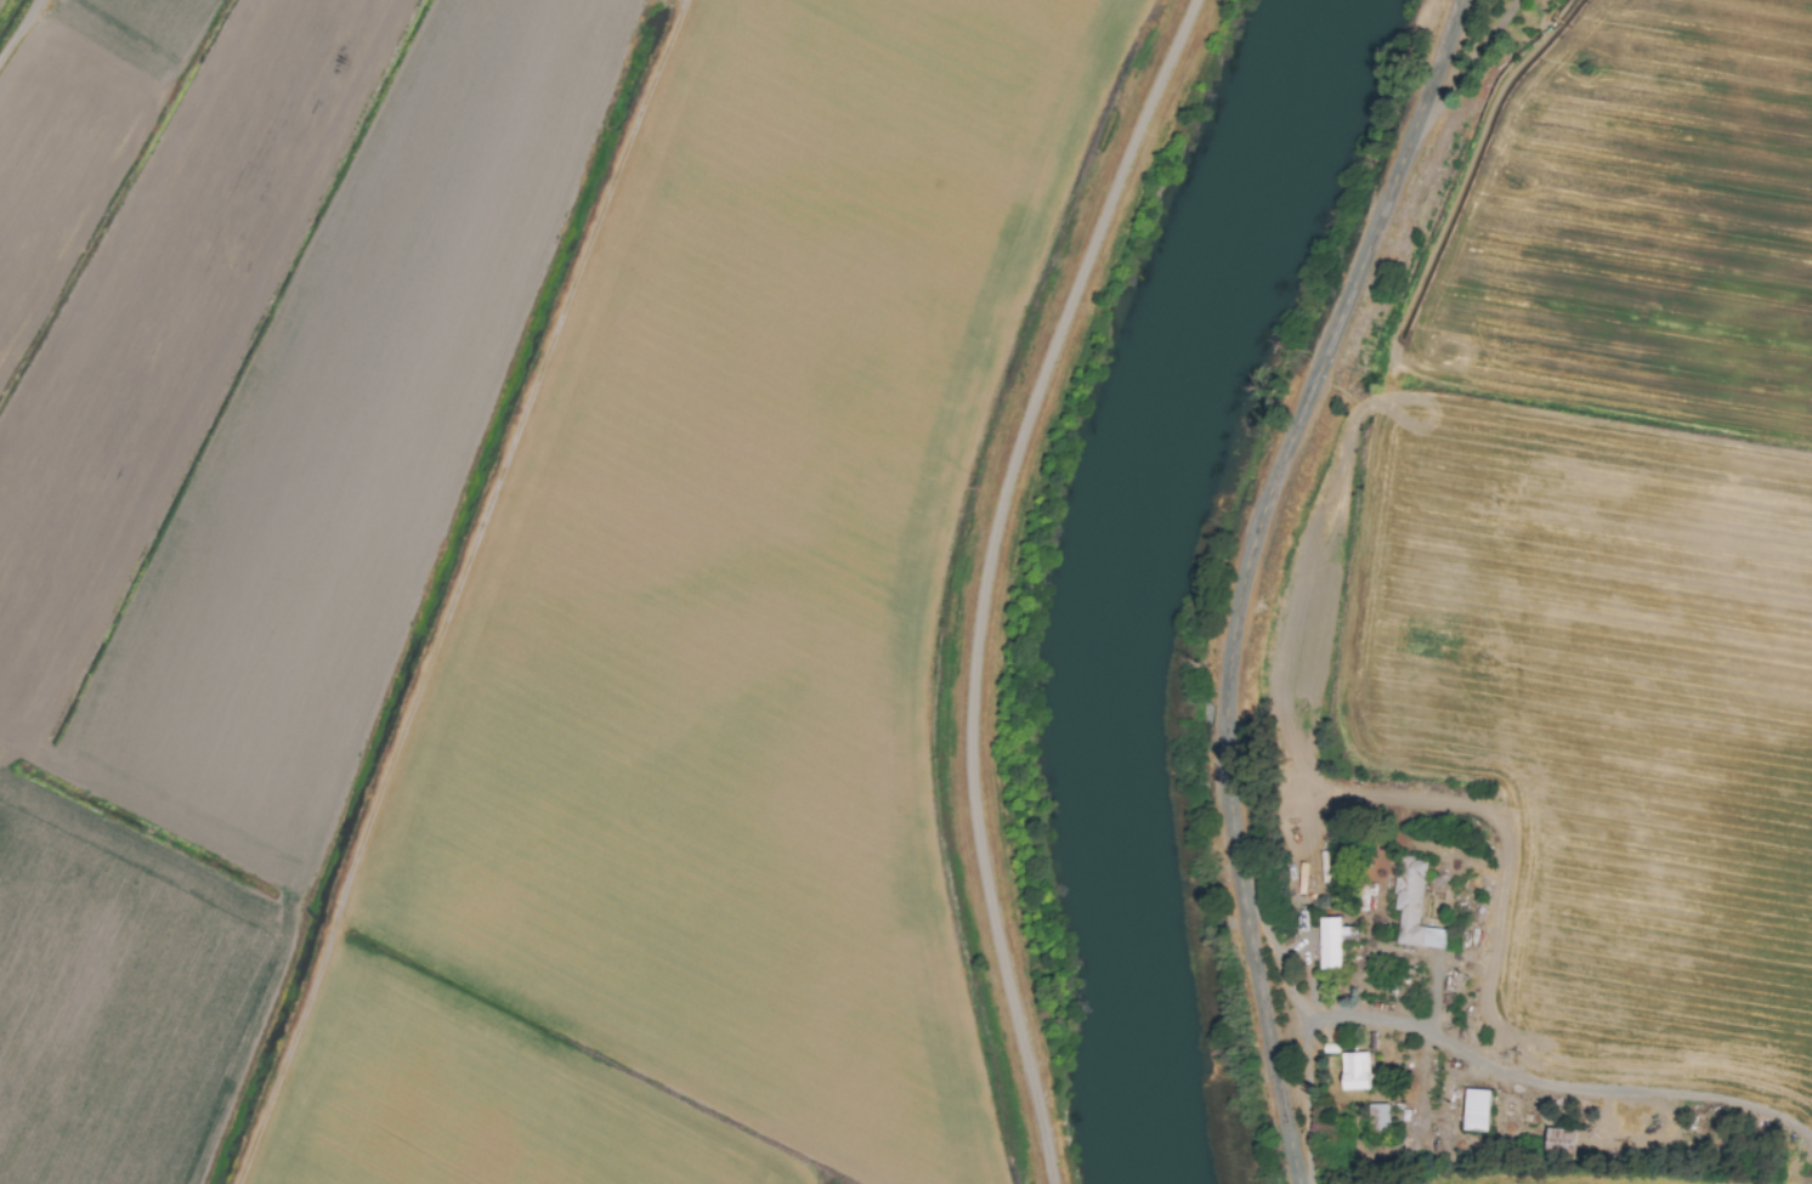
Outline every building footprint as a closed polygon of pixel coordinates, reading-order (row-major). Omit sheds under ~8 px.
[(1396,946),(1444,950),(1446,931),(1419,929),(1425,863),(1397,860),(1392,911),(1399,911),(1396,946)] [(1319,920),(1320,970),(1343,970),(1342,919),(1319,920)] [(1370,1089),(1369,1053),(1341,1053),(1342,1090),(1370,1089)] [(1489,1131),(1491,1090),(1466,1089),(1464,1130),(1489,1131)] [(1368,1105),(1368,1131),(1389,1130),(1388,1104),(1368,1105)]
